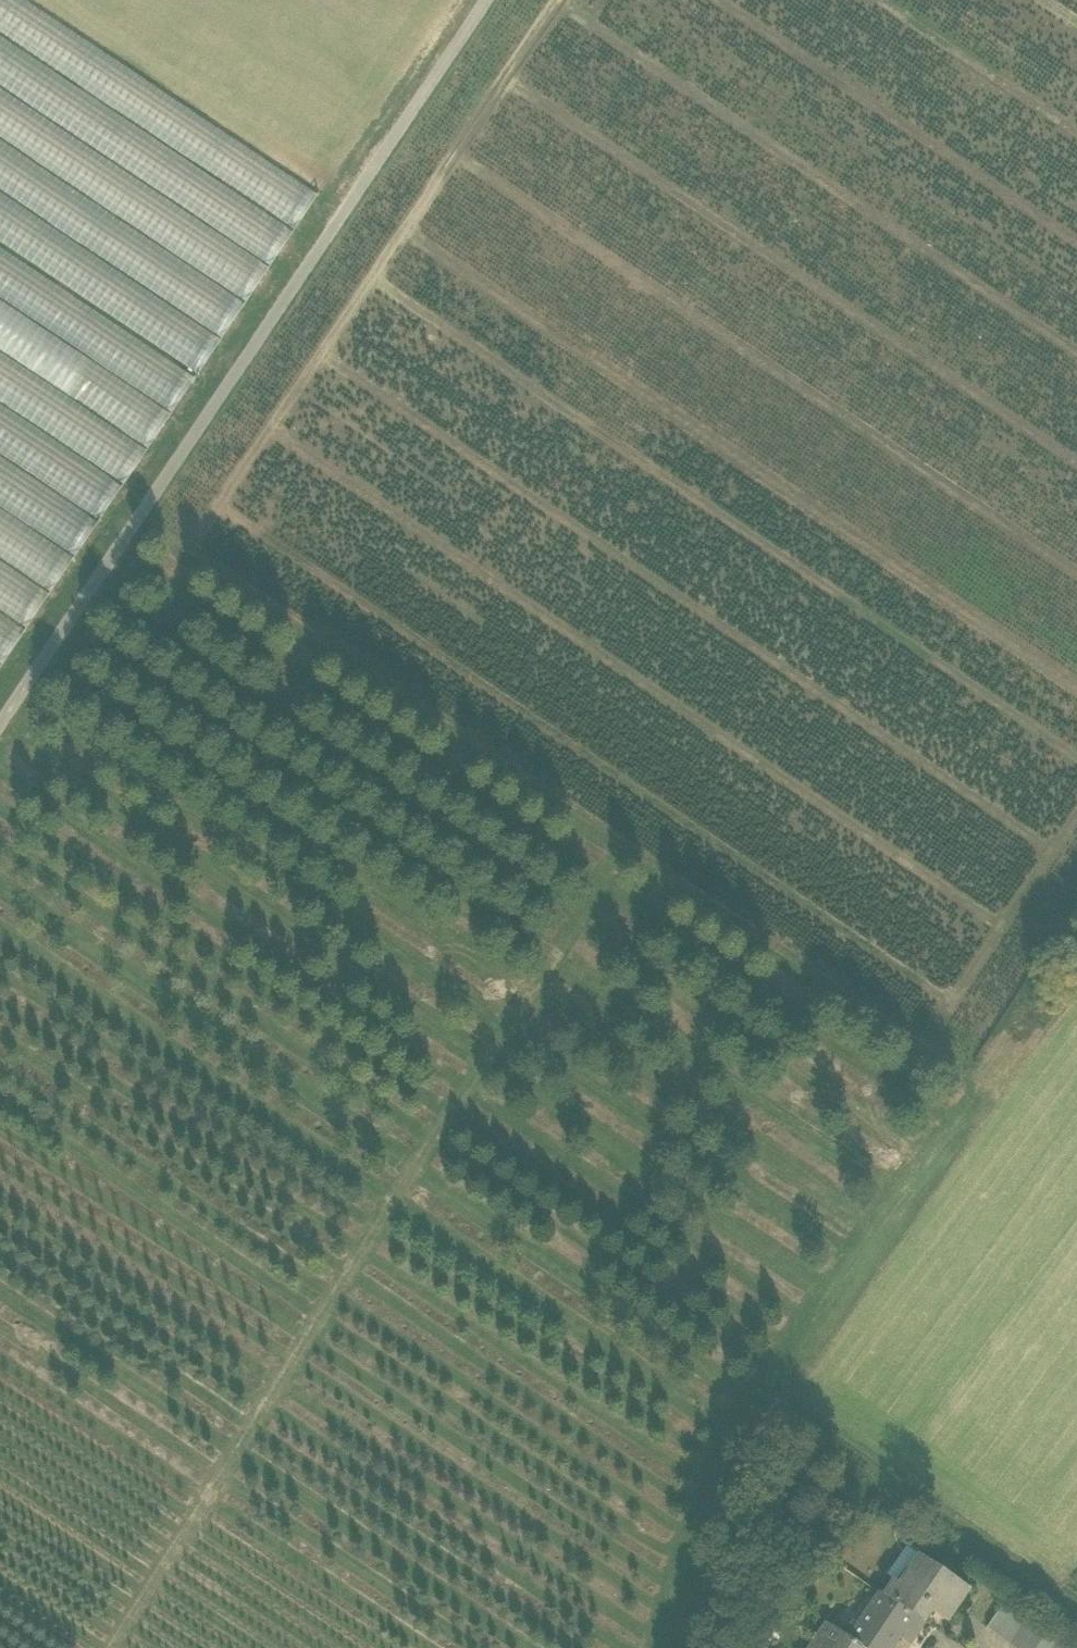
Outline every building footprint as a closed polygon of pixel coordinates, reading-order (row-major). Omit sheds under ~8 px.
[(899,1585),(919,1556),(906,1548),(887,1576),(894,1581),(899,1585)] [(894,1581),(884,1596),(923,1623),(930,1612),(946,1623),(968,1589),(919,1556),(899,1585),(894,1581)] [(849,1639),(863,1647),(888,1647),(896,1637),(907,1645),(923,1623),(884,1596),(880,1594),(849,1639)] [(987,1628),(1009,1643),(1024,1621),(1013,1614),(1002,1606),(987,1628)] [(1017,1647),(1021,1647),(1034,1628),(1024,1621),(1009,1643),(1017,1647)] [(834,1628),(829,1624),(813,1647),(820,1647),(834,1628)] [(849,1639),(834,1628),(820,1647),(863,1647),(849,1639)] [(1045,1636),(1034,1628),(1021,1647),(1037,1647),(1045,1636)] [(1056,1643),(1045,1636),(1037,1647),(1053,1647),(1056,1643)]
